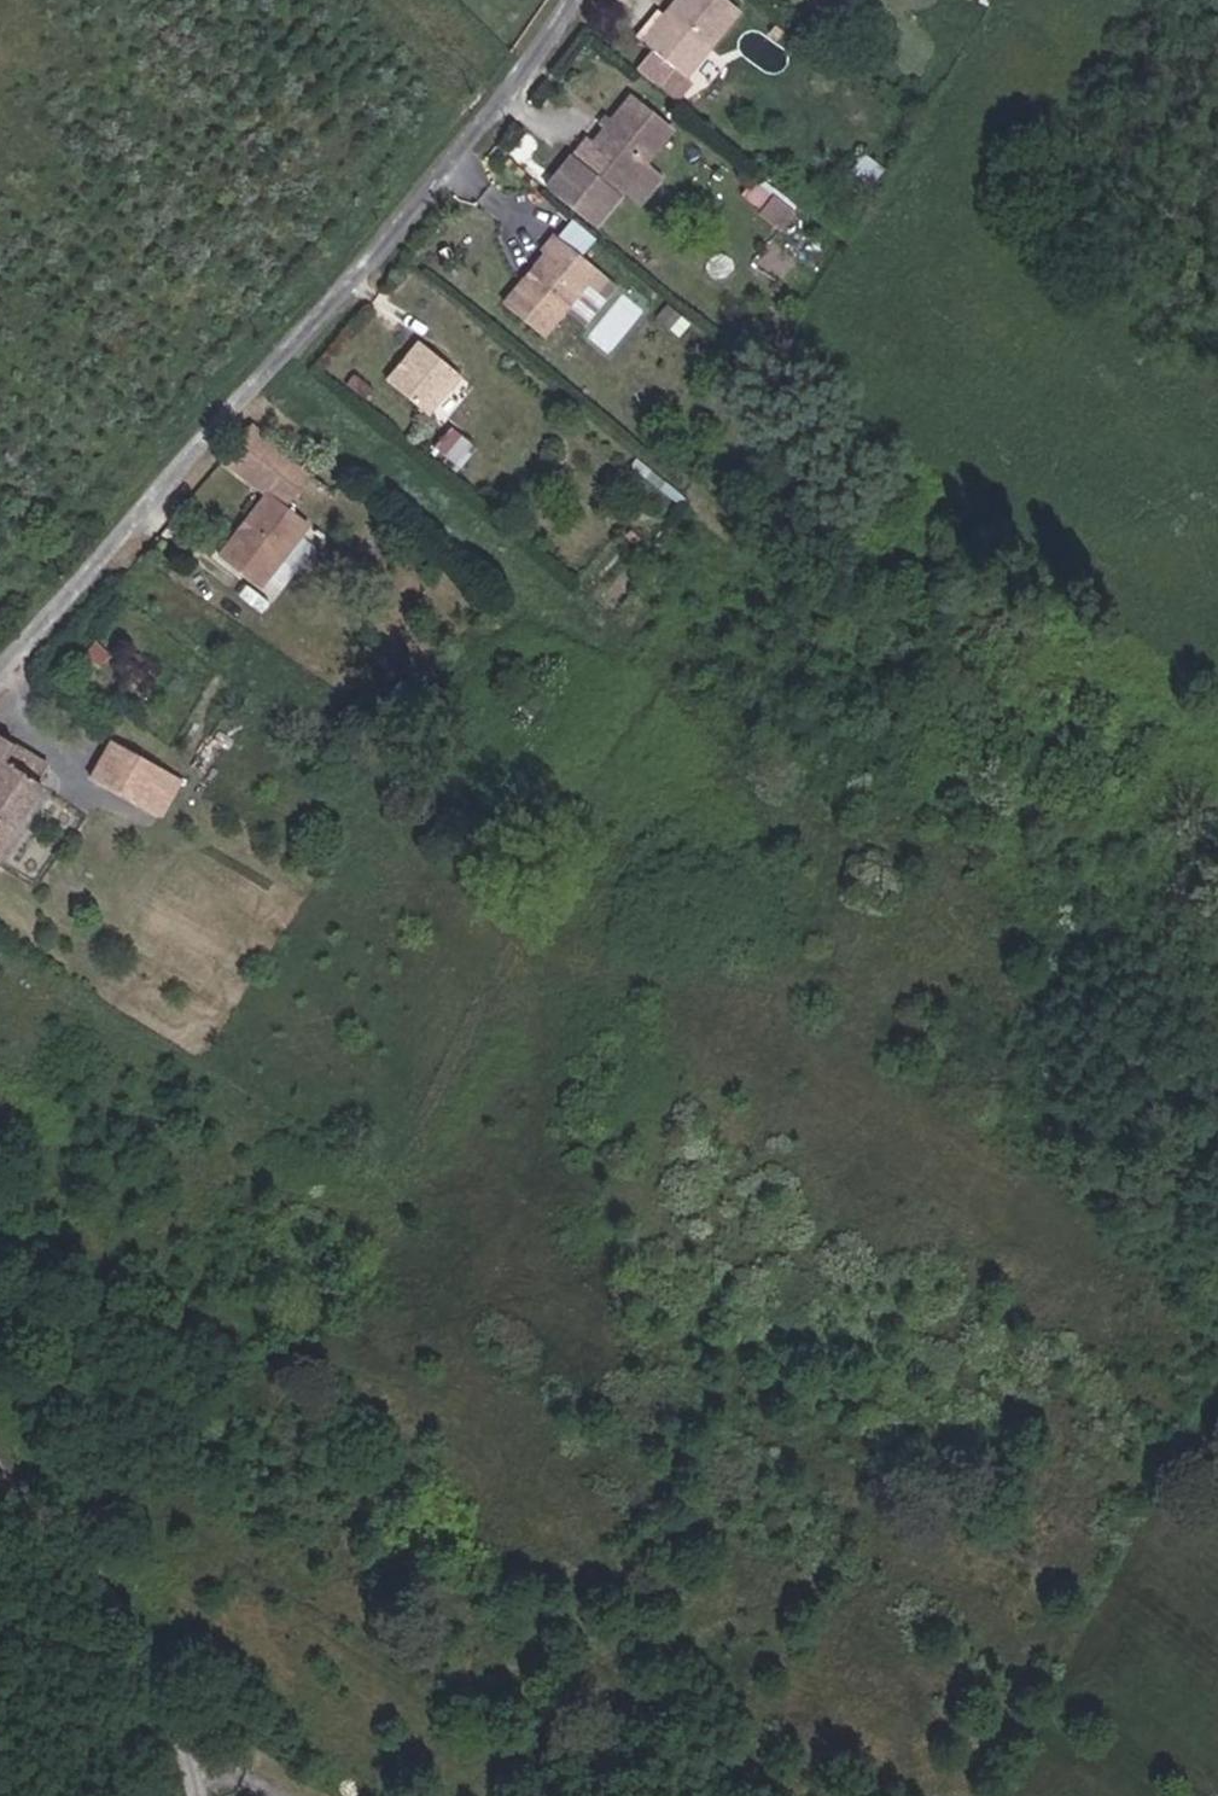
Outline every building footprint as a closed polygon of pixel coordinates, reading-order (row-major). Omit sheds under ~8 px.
[(710,0),(663,0),(629,42),(638,50),(623,67),(646,86),(661,70),(669,77),(724,11),(710,0)] [(629,42),(648,19),(642,14),(623,38),(629,42)] [(669,77),(661,70),(646,86),(655,93),(669,77)] [(667,125),(634,97),(597,140),(590,134),(554,175),(594,210),(667,125)] [(600,273),(552,231),(540,246),(546,253),(516,289),(555,325),(600,273)] [(458,375),(421,338),(384,376),(423,412),(458,375)] [(308,470),(250,424),(220,458),(263,492),(280,505),(308,470)] [(256,589),(303,525),(263,493),(213,557),(256,589)] [(77,764),(127,799),(151,762),(102,728),(77,764)] [(0,739),(0,796),(26,755),(0,739)] [(138,807),(163,771),(151,762),(127,799),(138,807)]
